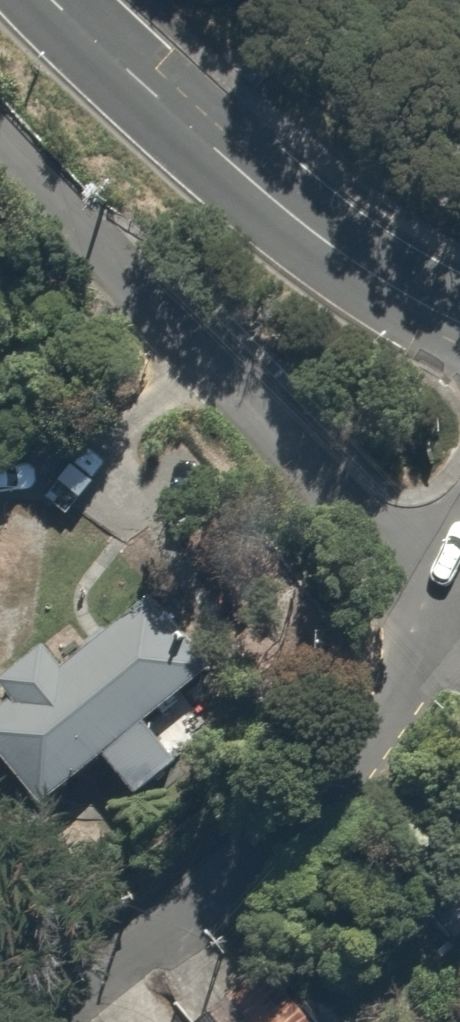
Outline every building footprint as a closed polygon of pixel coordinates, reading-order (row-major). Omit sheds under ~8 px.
[(91,641),(70,615),(0,671),(0,755),(46,812),(239,657),(173,575),(91,641)] [(279,950),(198,1021),(343,1021),(279,950)]
